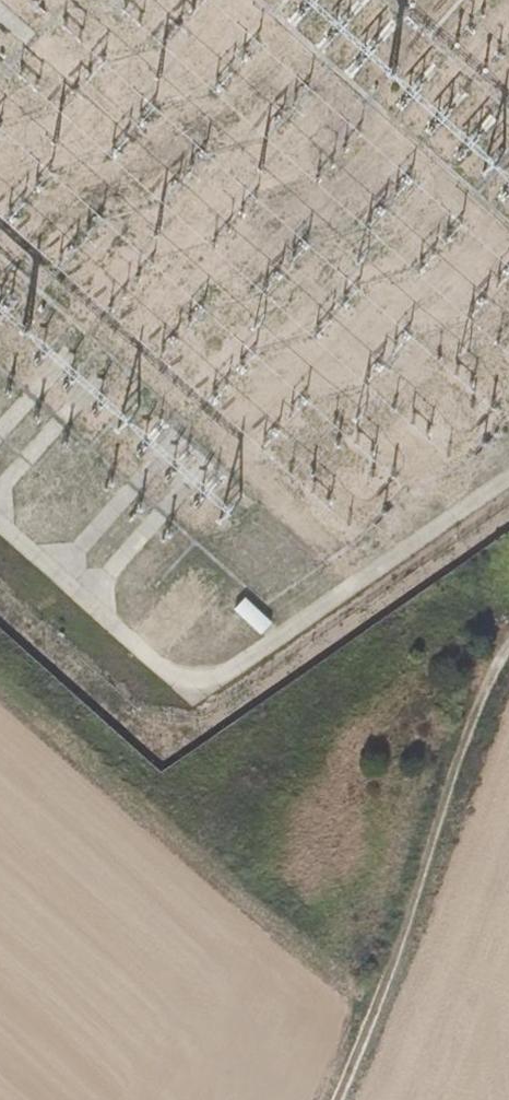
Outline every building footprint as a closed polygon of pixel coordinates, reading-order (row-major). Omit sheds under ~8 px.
[(248,595),(236,608),(264,635),(276,623),(248,595)]
